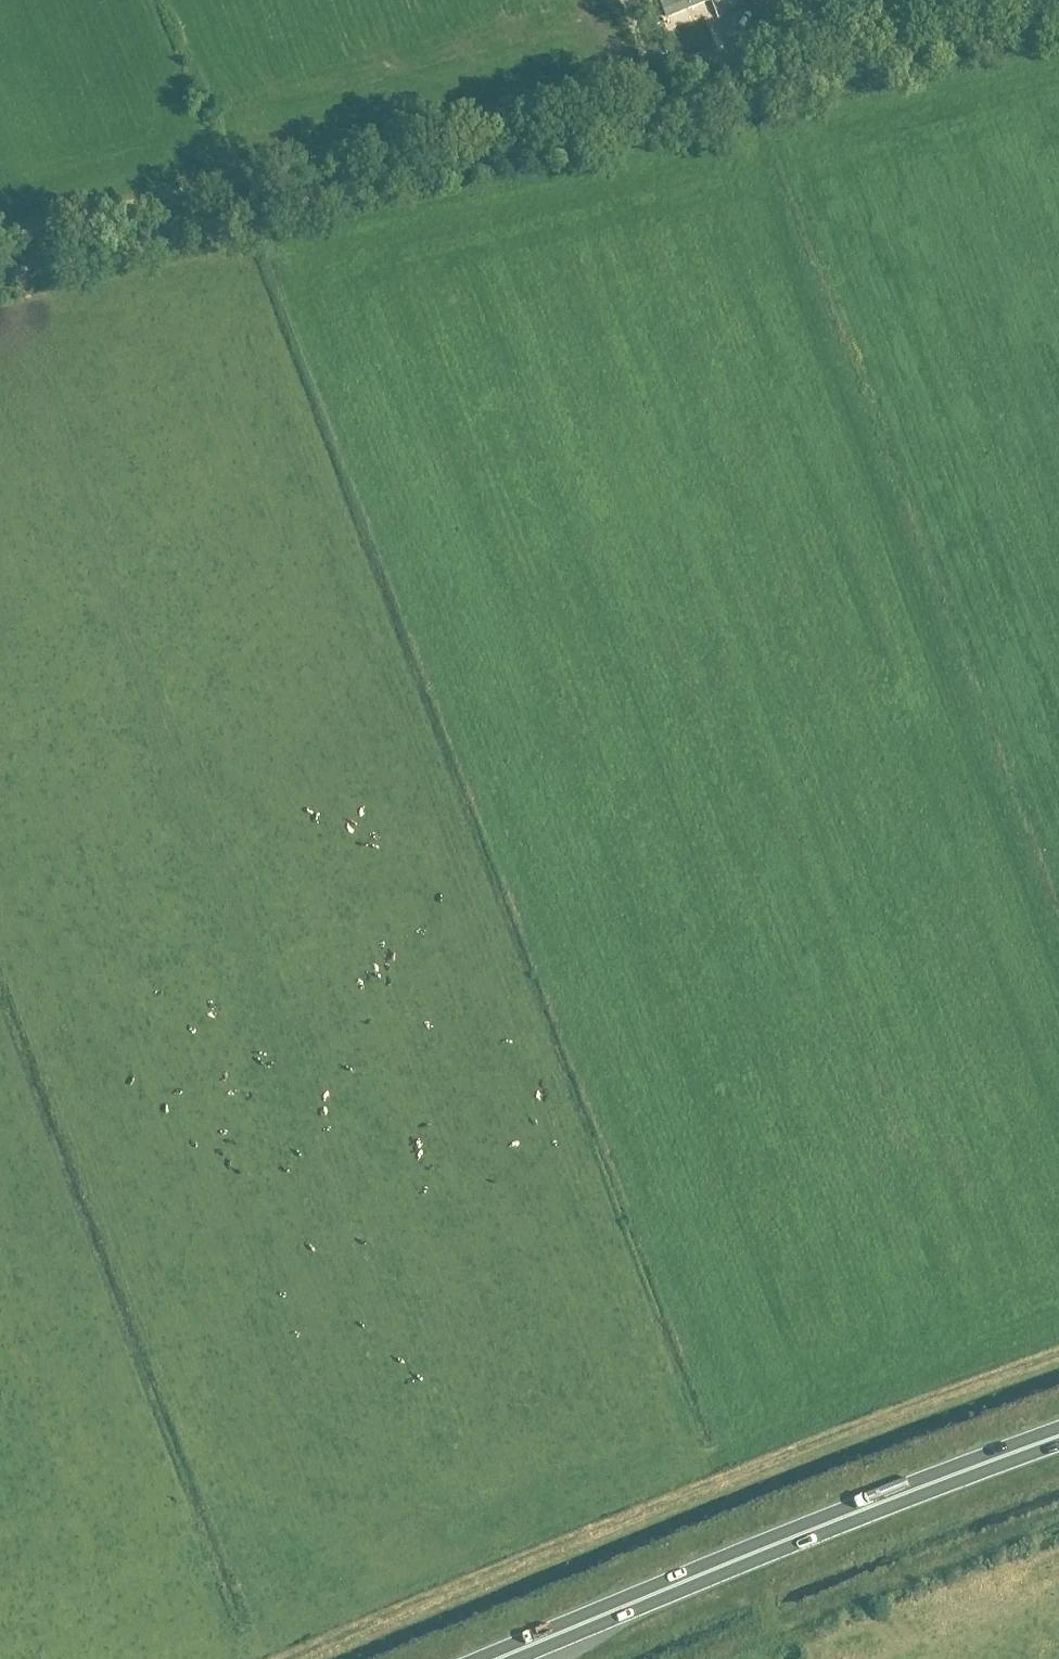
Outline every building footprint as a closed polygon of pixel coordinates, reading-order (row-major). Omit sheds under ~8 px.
[(670,90),(672,97),(683,95),(681,88),(670,90)]
